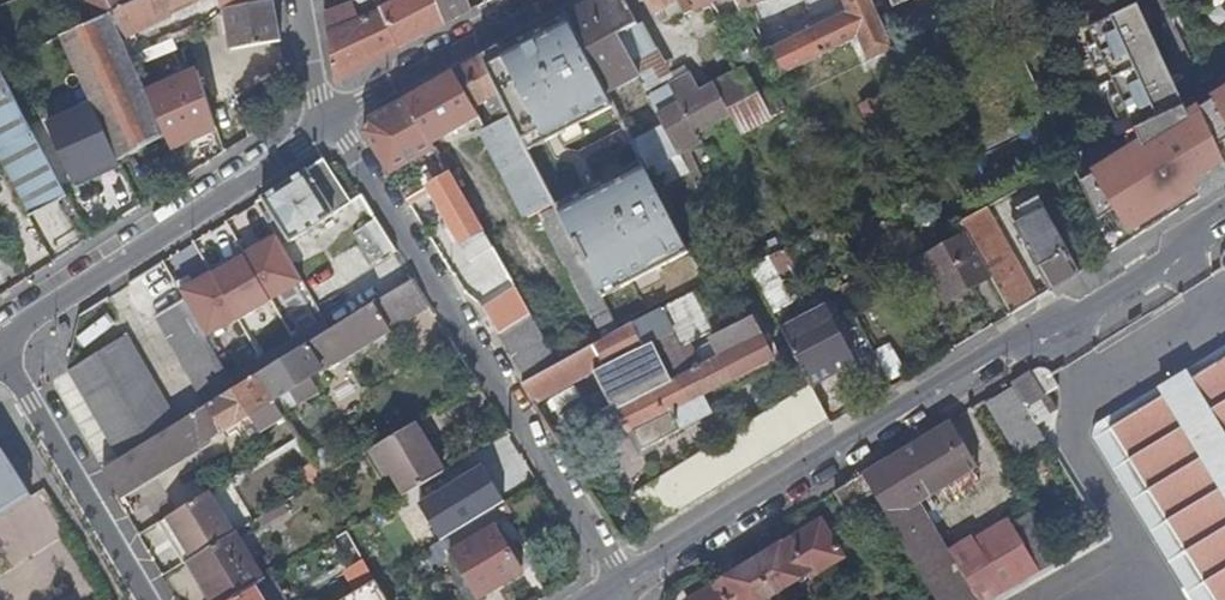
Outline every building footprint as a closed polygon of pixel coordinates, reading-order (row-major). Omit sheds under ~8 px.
[(97,22),(111,16),(129,7),(126,0),(86,0),(97,22)] [(164,0),(144,0),(129,7),(111,16),(121,38),(171,14),(164,0)] [(171,14),(202,0),(164,0),(171,14)] [(273,0),(224,0),(226,11),(273,1),(273,0)] [(447,22),(439,0),(397,0),(361,21),(355,0),(336,7),(324,11),(336,78),(447,22)] [(472,9),(469,0),(439,0),(447,22),(472,9)] [(625,0),(595,0),(566,15),(606,90),(608,92),(641,75),(633,60),(619,34),(637,24),(625,0)] [(682,0),(649,0),(656,14),(682,0)] [(682,0),(688,14),(713,2),(716,0),(682,0)] [(744,9),(762,0),(740,0),(744,9)] [(872,0),(844,0),(849,12),(873,2),(872,0)] [(280,41),(273,1),(226,11),(232,51),(280,41)] [(896,53),(873,2),(849,12),(848,12),(859,38),(860,37),(869,57),(870,59),(887,52),(889,56),(896,53)] [(1142,7),(1094,30),(1144,140),(1081,185),(1112,253),(1210,189),(1195,164),(1189,133),(1192,113),(1142,7)] [(848,12),(766,53),(767,55),(778,77),(859,38),(848,12)] [(524,146),(526,150),(616,106),(608,92),(606,90),(566,15),(497,49),(496,46),(477,56),(509,117),(524,146)] [(121,38),(111,16),(97,22),(62,38),(93,105),(50,125),(76,181),(113,164),(165,136),(149,101),(130,58),(121,38)] [(652,50),(637,24),(619,34),(633,60),(652,50)] [(652,50),(633,60),(641,75),(647,87),(654,83),(667,77),(652,50)] [(742,50),(731,56),(739,71),(716,83),(733,113),(739,125),(744,134),(787,110),(776,89),(782,87),(778,77),(767,55),(750,64),(742,50)] [(509,117),(477,56),(453,71),(472,108),(485,102),(496,123),(509,117)] [(472,108),(453,71),(405,98),(430,140),(432,142),(477,116),(472,108)] [(0,72),(0,163),(28,216),(67,195),(0,72)] [(210,112),(237,97),(229,75),(202,84),(210,112)] [(641,75),(608,92),(616,106),(618,111),(649,95),(646,88),(647,87),(641,75)] [(658,90),(654,83),(647,87),(646,88),(649,95),(667,130),(636,145),(644,161),(653,178),(685,162),(681,154),(704,143),(700,134),(733,113),(716,83),(684,100),(675,82),(658,90)] [(210,112),(202,84),(149,101),(165,136),(168,134),(210,112)] [(1201,106),(1224,161),(1224,90),(1201,106)] [(430,140),(405,98),(366,121),(364,132),(390,173),(435,148),(432,142),(430,140)] [(526,150),(524,146),(509,117),(496,123),(484,129),(529,215),(542,209),(544,212),(551,209),(549,205),(553,202),(526,150)] [(323,158),(261,198),(290,241),(351,202),(323,158)] [(653,178),(644,161),(554,204),(557,211),(602,296),(692,251),(653,178)] [(492,248),(449,173),(426,187),(470,262),(492,248)] [(410,189),(402,192),(406,198),(413,194),(410,189)] [(1012,219),(1051,290),(1080,272),(1042,202),(1035,206),(1031,200),(1015,209),(1018,215),(1012,219)] [(602,296),(557,211),(543,218),(603,338),(619,329),(602,296)] [(373,262),(394,249),(375,219),(354,232),(373,262)] [(990,277),(966,235),(924,261),(948,303),(990,277)] [(976,251),(1012,314),(1038,298),(1002,236),(976,251)] [(778,274),(791,269),(784,249),(752,261),(769,306),(787,299),(778,274)] [(425,308),(409,281),(392,292),(409,318),(425,308)] [(512,282),(479,303),(499,335),(531,315),(512,282)] [(668,305),(687,296),(683,290),(666,299),(668,305)] [(409,318),(392,292),(373,303),(390,331),(409,319),(409,318)] [(694,371),(619,408),(631,429),(633,429),(643,448),(681,429),(671,410),(703,393),(732,379),(769,361),(781,354),(770,333),(763,336),(754,318),(713,339),(715,343),(695,353),(689,342),(715,330),(696,292),(687,296),(668,305),(663,308),(675,332),(694,371)] [(235,388),(183,298),(155,316),(207,405),(235,388)] [(783,329),(812,385),(855,363),(826,307),(783,329)] [(634,322),(644,345),(675,332),(663,308),(634,322)] [(531,315),(499,335),(527,380),(559,363),(531,315)] [(559,363),(527,380),(522,383),(534,403),(598,368),(644,345),(634,322),(619,329),(603,338),(572,355),(559,363)] [(301,348),(316,338),(309,326),(293,336),(301,348)] [(644,345),(598,368),(619,408),(694,371),(675,332),(644,345)] [(255,375),(272,401),(338,360),(322,334),(316,338),(301,348),(288,355),(272,365),(255,375)] [(69,371),(120,458),(177,423),(125,335),(69,371)] [(281,344),(266,353),(272,365),(288,355),(281,344)] [(1188,380),(1183,373),(1156,389),(1161,397),(1106,430),(1210,599),(1224,599),(1224,358),(1188,380)] [(859,371),(873,399),(891,388),(877,360),(859,371)] [(774,369),(769,361),(732,379),(736,388),(774,369)] [(1035,368),(1009,385),(1032,424),(1044,417),(1035,400),(1055,388),(1044,370),(1040,368),(1035,368)] [(120,458),(102,469),(118,495),(272,401),(255,375),(235,388),(207,405),(177,423),(120,458)] [(634,492),(654,524),(828,419),(812,385),(634,492)] [(1040,442),(1010,392),(988,405),(1017,455),(1040,442)] [(671,410),(681,429),(713,412),(703,393),(671,410)] [(862,475),(872,493),(935,599),(974,599),(957,571),(982,555),(974,541),(971,542),(968,538),(945,552),(918,503),(939,489),(964,474),(977,466),(950,421),(862,475)] [(404,496),(443,473),(413,424),(374,447),(404,496)] [(313,464),(322,478),(336,470),(327,455),(313,464)] [(24,497),(0,460),(0,512),(24,497)] [(409,500),(429,539),(503,502),(482,462),(409,500)] [(968,482),(964,474),(939,489),(944,497),(968,482)] [(844,510),(872,493),(862,475),(832,492),(844,510)] [(184,562),(188,559),(232,533),(232,532),(208,492),(167,517),(181,539),(173,544),(184,562)] [(265,528),(288,512),(281,501),(258,516),(265,528)] [(1004,528),(1010,524),(1015,521),(1009,510),(998,516),(1002,524),(1004,528)] [(690,599),(758,599),(804,572),(807,575),(839,556),(816,521),(690,599)] [(974,599),(992,599),(1039,573),(1010,524),(1004,528),(1002,524),(974,541),(982,555),(957,571),(974,599)] [(478,599),(522,572),(495,528),(451,554),(478,599)] [(253,587),(261,582),(232,533),(188,559),(212,599),(231,599),(253,587)] [(367,599),(382,599),(371,583),(361,589),(367,599)] [(253,587),(231,599),(261,599),(253,587)] [(361,589),(342,599),(367,599),(361,589)]
